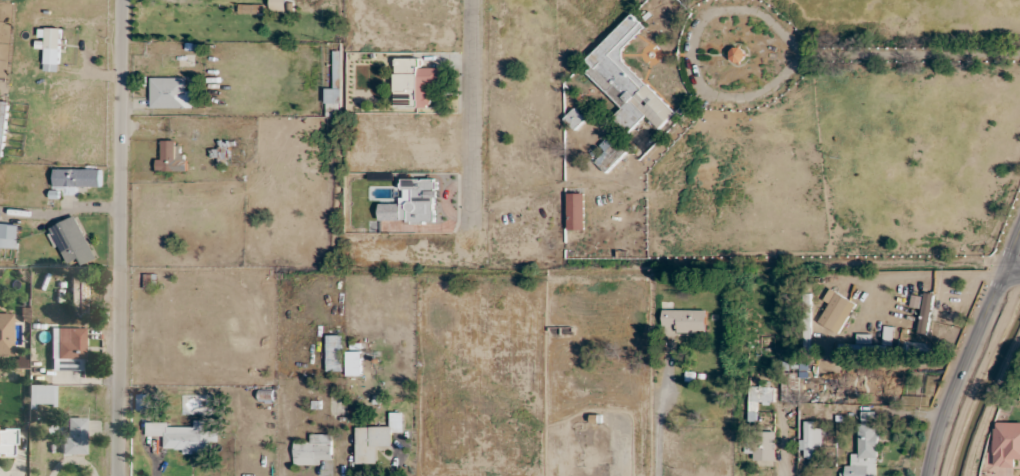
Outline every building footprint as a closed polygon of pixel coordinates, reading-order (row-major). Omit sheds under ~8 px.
[(586,59),(593,66),(587,73),(622,109),(613,118),(628,133),(646,115),(660,129),(675,113),(617,54),(645,26),(633,13),(586,59)] [(61,28),(46,28),(44,71),(60,72),(61,28)] [(735,65),(748,57),(740,45),(727,53),(735,65)] [(394,108),(431,108),(431,87),(441,87),(441,68),(420,68),(420,58),(394,57),(394,108)] [(150,108),(192,108),(192,87),(183,87),(183,77),(150,77),(150,108)] [(3,156),(8,102),(0,101),(0,156),(3,156)] [(563,120),(575,130),(585,119),(574,108),(563,120)] [(605,153),(595,162),(606,173),(627,152),(611,135),(599,147),(605,153)] [(177,140),(158,140),(158,172),(186,172),(186,151),(177,151),(177,140)] [(219,165),(227,165),(227,147),(219,147),(219,165)] [(101,169),(54,169),(54,187),(101,187),(101,169)] [(584,193),(567,193),(567,230),(584,230),(584,193)] [(97,259),(76,216),(51,228),(68,262),(78,257),(82,266),(97,259)] [(18,248),(18,224),(0,224),(0,248),(18,248)] [(70,315),(87,315),(87,280),(70,280),(70,315)] [(819,323),(838,334),(856,304),(830,288),(822,302),(829,306),(819,323)] [(918,334),(928,336),(934,293),(923,292),(918,334)] [(675,334),(706,334),(706,311),(663,311),(663,325),(675,325),(675,334)] [(12,313),(0,313),(0,356),(12,356),(12,313)] [(50,328),(50,370),(85,370),(85,328),(50,328)] [(342,336),(326,336),(326,371),(342,371),(342,336)] [(361,352),(346,352),(346,375),(361,375),(361,352)] [(798,372),(781,372),(781,400),(798,400),(798,372)] [(54,408),(54,385),(27,385),(27,408),(54,408)] [(756,404),(774,404),(774,386),(749,386),(749,412),(756,412),(756,404)] [(137,410),(148,410),(148,394),(137,394),(137,410)] [(879,422),(874,422),(874,413),(864,412),(864,422),(859,422),(859,454),(849,454),(849,472),(841,472),(841,475),(878,475),(879,422)] [(356,426),(356,463),(376,463),(376,446),(392,446),(392,432),(403,432),(403,413),(391,413),(391,426),(356,426)] [(84,417),(66,417),(66,428),(60,428),(60,454),(84,454),(84,417)] [(146,424),(146,436),(164,436),(164,452),(216,452),(216,421),(193,421),(193,424),(146,424)] [(800,458),(814,458),(814,449),(821,449),(821,422),(800,422),(800,458)] [(993,467),(1014,468),(1014,458),(1019,459),(1019,423),(994,422),(993,467)] [(0,427),(0,456),(14,456),(14,427),(0,427)] [(775,431),(754,431),(754,440),(746,440),(746,451),(754,451),(754,460),(775,460),(775,431)] [(332,464),(332,434),(310,434),(310,443),(294,443),(294,464),(332,464)] [(603,466),(603,452),(584,452),(584,466),(603,466)]
